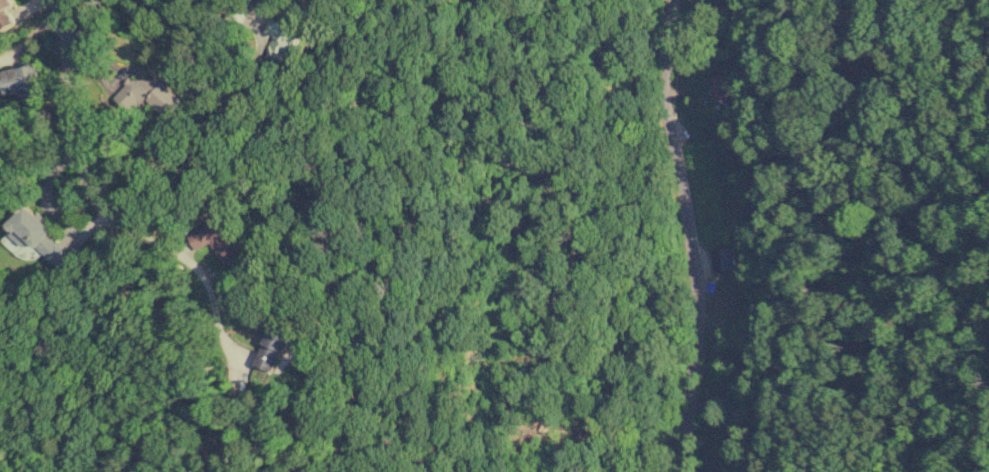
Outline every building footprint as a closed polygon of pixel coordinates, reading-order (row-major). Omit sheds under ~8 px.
[(10,0),(0,0),(0,21),(5,29),(17,22),(8,7),(13,4),(10,0)] [(265,58),(288,66),(302,25),(279,17),(279,20),(269,16),(264,32),(273,35),(265,58)] [(5,70),(9,94),(25,91),(28,104),(43,102),(37,65),(5,70)] [(728,103),(732,76),(713,74),(709,100),(728,103)] [(159,86),(149,75),(133,90),(144,101),(159,86)] [(183,100),(164,82),(147,99),(166,118),(183,100)] [(66,274),(78,262),(49,234),(53,230),(38,216),(27,205),(5,227),(21,243),(27,236),(66,274)] [(186,235),(194,250),(210,242),(223,266),(241,255),(219,216),(186,235)] [(272,372),(290,333),(270,325),(253,364),(272,372)]
